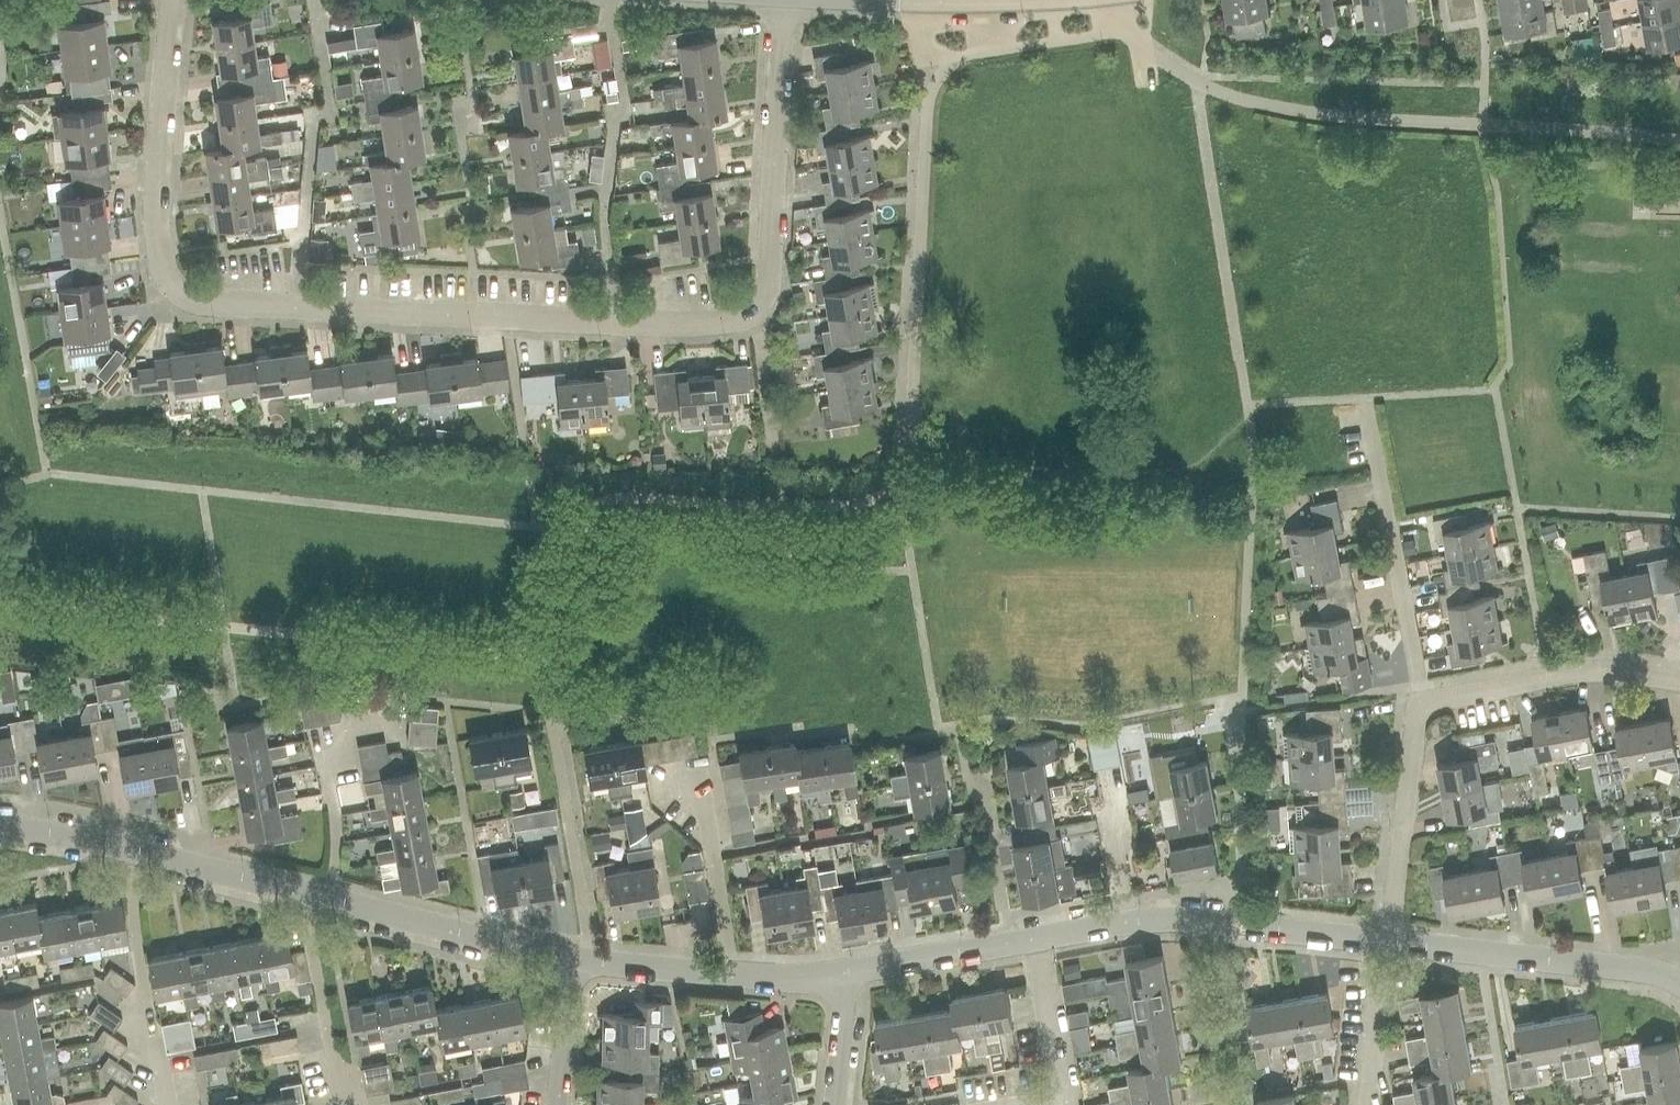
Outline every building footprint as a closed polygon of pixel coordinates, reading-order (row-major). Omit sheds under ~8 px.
[(63,49),(107,43),(104,18),(103,18),(103,13),(112,11),(110,0),(102,0),(73,4),(76,22),(60,24),(63,49)] [(214,21),(218,47),(254,41),(252,26),(274,23),(271,0),(242,4),(244,17),(214,21)] [(1268,0),(1226,0),(1229,19),(1237,17),(1240,35),(1267,30),(1265,13),(1270,12),(1268,0)] [(1407,0),(1367,0),(1365,0),(1365,1),(1369,27),(1410,20),(1407,0)] [(1545,10),(1544,0),(1534,0),(1502,6),(1507,33),(1530,28),(1532,38),(1558,33),(1554,9),(1545,10)] [(1587,0),(1563,0),(1565,14),(1589,9),(1587,0)] [(1644,20),(1679,14),(1679,0),(1641,0),(1644,20)] [(1337,24),(1335,5),(1322,7),(1325,26),(1337,24)] [(1614,26),(1611,7),(1599,10),(1602,28),(1614,26)] [(1644,20),(1649,47),(1679,41),(1679,14),(1644,20)] [(380,43),(382,59),(419,53),(415,28),(385,33),(383,20),(354,25),(356,36),(358,47),(380,43)] [(1618,44),(1614,26),(1602,28),(1605,46),(1618,44)] [(681,53),(683,69),(719,64),(715,38),(685,43),(684,30),(655,34),(658,57),(681,53)] [(516,54),(520,80),(555,74),(553,59),(575,55),(572,33),(543,38),(545,50),(516,54)] [(1585,64),(1601,62),(1597,34),(1581,36),(1585,61),(1585,64)] [(358,47),(356,36),(328,40),(330,51),(358,47)] [(623,40),(624,50),(638,48),(637,37),(623,40)] [(135,59),(148,59),(149,42),(149,39),(135,41),(135,59)] [(604,66),(611,65),(612,65),(608,39),(595,41),(600,67),(604,66)] [(257,57),(254,41),(218,47),(222,72),(243,69),(244,81),(273,77),(270,55),(257,57)] [(111,69),(107,43),(63,49),(66,75),(71,74),(73,92),(111,86),(108,69),(111,69)] [(828,77),(830,92),(873,84),(869,61),(843,65),(841,52),(814,56),(818,79),(828,77)] [(422,79),(419,53),(382,59),(385,75),(362,78),(366,100),(395,95),(393,83),(422,79)] [(274,75),(287,73),(286,60),(272,61),(274,75)] [(723,89),(719,64),(683,69),(685,84),(663,88),(664,97),(723,89)] [(604,66),(606,82),(617,80),(615,68),(615,65),(612,65),(611,65),(604,66)] [(558,90),(555,74),(520,80),(523,105),(582,96),(580,86),(558,90)] [(254,102),(277,99),(288,98),(284,76),(273,77),(244,81),(246,93),(217,97),(220,123),(257,118),(254,102)] [(593,94),(592,84),(580,86),(582,96),(593,94)] [(877,108),(873,84),(830,92),(832,106),(823,107),(826,129),(841,127),(853,125),(851,112),(877,108)] [(112,99),(111,86),(73,92),(76,109),(59,111),(60,114),(53,115),(56,136),(55,136),(55,138),(63,137),(107,131),(104,105),(103,106),(102,100),(112,99)] [(664,97),(663,88),(655,89),(656,98),(664,97)] [(727,114),(723,89),(664,97),(664,98),(666,107),(688,104),(690,118),(690,119),(709,116),(709,117),(727,114)] [(621,99),(619,90),(607,92),(609,101),(621,99)] [(396,108),(395,95),(366,100),(369,122),(383,120),(385,135),(421,130),(417,104),(396,108)] [(583,105),(582,96),(523,105),(527,129),(527,130),(563,124),(563,123),(561,109),(583,105)] [(713,141),(709,117),(709,116),(690,119),(690,118),(667,122),(667,121),(650,123),(651,124),(652,134),(674,131),(677,146),(713,141)] [(259,133),(257,118),(220,123),(224,147),(224,148),(243,145),(243,146),(266,143),(283,141),(281,130),(259,133)] [(568,123),(563,123),(563,124),(527,130),(527,129),(510,132),(514,157),(550,152),(550,151),(547,136),(570,133),(568,123)] [(652,134),(651,124),(636,126),(635,127),(636,136),(652,134)] [(299,127),(281,130),(283,141),(300,138),(299,127)] [(843,140),(841,127),(826,129),(814,131),(818,154),(827,152),(830,166),(873,159),(869,136),(843,140)] [(425,155),(421,130),(385,135),(388,151),(365,154),(367,164),(372,163),(371,163),(408,157),(408,158),(425,155)] [(110,156),(107,131),(63,137),(66,162),(71,162),(73,179),(110,174),(108,156),(110,156)] [(716,166),(713,141),(677,146),(679,162),(657,165),(660,187),(688,183),(687,171),(716,166)] [(245,161),(243,146),(243,145),(224,148),(224,147),(206,150),(210,175),(269,167),(267,157),(245,161)] [(569,187),(566,165),(564,149),(550,151),(550,152),(514,157),(518,183),(539,179),(541,191),(569,187)] [(411,182),(408,158),(408,157),(371,163),(372,163),(374,178),(352,181),(353,191),(411,182)] [(876,182),(873,159),(830,166),(832,180),(823,182),(826,203),(840,201),(841,201),(853,199),(851,186),(876,182)] [(282,165),(269,167),(270,176),(284,174),(282,165)] [(248,180),(270,176),(269,167),(210,175),(214,200),(207,201),(250,195),(248,180)] [(102,188),(112,186),(110,174),(73,179),(75,197),(59,199),(62,224),(107,218),(103,193),(102,193),(102,188)] [(415,207),(411,182),(353,191),(355,200),(377,197),(379,212),(415,207)] [(690,195),(688,183),(660,187),(663,209),(677,207),(679,223),(715,217),(711,192),(690,195)] [(573,209),(569,187),(541,191),(543,204),(513,208),(517,234),(553,228),(550,213),(573,209)] [(252,211),(250,195),(207,201),(209,212),(215,211),(218,226),(247,221),(249,234),(278,230),(274,207),(252,211)] [(326,222),(328,199),(314,198),(313,220),(326,222)] [(843,214),(841,201),(840,201),(826,203),(814,205),(818,228),(827,226),(829,240),(872,233),(868,210),(843,214)] [(419,232),(415,207),(379,212),(381,228),(359,231),(363,254),(366,253),(387,250),(390,249),(391,255),(418,251),(416,233),(419,232)] [(719,243),(715,217),(679,223),(681,238),(659,242),(662,264),(691,260),(689,247),(719,243)] [(110,244),(107,218),(62,224),(66,250),(70,249),(73,267),(110,262),(108,244),(110,244)] [(555,244),(553,228),(517,234),(521,259),(550,254),(552,267),(581,262),(577,240),(555,244)] [(876,257),(872,233),(829,240),(832,254),(822,256),(826,278),(840,276),(853,274),(851,261),(876,257)] [(322,262),(324,239),(311,238),(309,261),(322,262)] [(388,259),(387,250),(366,253),(367,263),(388,259)] [(112,274),(110,262),(73,267),(75,284),(59,287),(62,312),(106,306),(103,281),(102,281),(102,276),(112,274)] [(842,288),(840,276),(826,278),(814,280),(818,302),(827,301),(829,315),(872,308),(868,284),(842,288)] [(110,332),(106,306),(62,312),(65,337),(68,337),(70,355),(110,350),(108,332),(110,332)] [(876,331),(872,308),(829,315),(831,329),(822,330),(826,352),(840,351),(853,349),(850,336),(876,331)] [(244,393),(240,363),(225,365),(223,346),(206,348),(205,341),(195,342),(202,393),(228,389),(229,395),(244,393)] [(202,393),(195,342),(185,343),(186,350),(170,353),(170,357),(155,359),(156,367),(138,369),(138,375),(132,376),(134,392),(140,391),(141,392),(175,387),(176,396),(202,393)] [(330,397),(326,367),(310,369),(308,350),(292,352),(291,345),(281,346),(286,388),(312,385),(314,399),(330,397)] [(286,388),(281,346),(271,347),(271,354),(255,356),(256,361),(240,363),(244,393),(286,388)] [(415,401),(411,371),(396,373),(393,354),(377,356),(376,349),(366,350),(372,392),(397,388),(399,403),(415,401)] [(372,392),(366,350),(356,351),(357,358),(341,360),(341,365),(326,367),(330,397),(372,392)] [(842,363),(840,351),(826,352),(813,354),(817,377),(827,375),(829,389),(872,382),(868,359),(842,363)] [(499,390),(495,360),(479,362),(478,358),(462,360),(461,353),(451,354),(457,396),(499,390)] [(457,396),(451,354),(441,355),(442,362),(426,364),(426,369),(411,371),(415,401),(457,396)] [(730,425),(727,392),(750,390),(747,363),(716,366),(717,375),(702,377),(706,420),(707,427),(730,425)] [(618,394),(630,393),(627,366),(595,369),(596,378),(581,380),(585,423),(609,421),(607,395),(618,394)] [(706,420),(702,377),(687,378),(686,369),(655,372),(657,398),(680,396),(682,422),(706,420)] [(585,423),(581,380),(567,381),(566,371),(521,376),(524,402),(559,399),(562,425),(585,423)] [(876,405),(872,382),(829,389),(832,403),(822,405),(826,427),(852,422),(850,409),(876,405)] [(41,403),(51,401),(49,386),(39,387),(41,403)] [(734,392),(736,402),(749,401),(748,390),(734,392)] [(618,403),(630,401),(630,393),(618,394),(618,403)] [(61,409),(46,411),(48,421),(62,419),(61,409)] [(653,454),(654,462),(655,471),(663,470),(663,463),(662,453),(653,454)] [(1290,532),(1295,555),(1338,547),(1335,532),(1344,531),(1338,499),(1312,504),(1316,527),(1290,532)] [(1447,540),(1450,554),(1493,546),(1489,522),(1463,527),(1460,514),(1434,519),(1438,542),(1447,540)] [(1555,522),(1540,527),(1545,539),(1559,534),(1555,522)] [(1415,540),(1404,542),(1406,553),(1417,551),(1415,540)] [(1498,569),(1493,546),(1450,554),(1453,568),(1444,570),(1448,592),(1466,588),(1474,587),(1472,574),(1498,569)] [(1340,561),(1338,547),(1295,555),(1299,578),(1325,574),(1329,596),(1355,591),(1349,559),(1340,561)] [(1634,617),(1626,574),(1611,577),(1606,550),(1584,554),(1593,598),(1606,596),(1611,621),(1634,617)] [(1674,555),(1638,562),(1640,572),(1626,574),(1634,617),(1657,612),(1654,593),(1679,588),(1679,585),(1674,555)] [(1468,601),(1466,588),(1448,592),(1439,593),(1443,615),(1452,614),(1455,628),(1498,620),(1494,596),(1468,601)] [(1361,622),(1355,591),(1329,596),(1318,598),(1322,620),(1307,623),(1312,646),(1355,638),(1352,624),(1361,622)] [(1502,643),(1498,620),(1455,628),(1458,642),(1449,643),(1453,666),(1479,661),(1477,648),(1502,643)] [(1364,637),(1355,638),(1312,646),(1305,648),(1310,671),(1342,665),(1346,687),(1373,682),(1364,637)] [(12,669),(0,671),(0,687),(15,685),(12,669)] [(56,689),(69,686),(67,675),(54,677),(56,689)] [(96,684),(99,701),(118,697),(115,681),(96,684)] [(150,681),(134,681),(137,694),(138,702),(153,699),(150,681)] [(1287,702),(1311,698),(1309,689),(1286,693),(1287,702)] [(329,722),(324,694),(312,697),(317,724),(329,722)] [(336,696),(324,694),(329,722),(341,719),(336,696)] [(317,724),(312,697),(300,699),(305,726),(317,724)] [(438,720),(439,707),(422,706),(421,719),(438,720)] [(1314,709),(1316,732),(1284,734),(1285,758),(1335,755),(1334,740),(1343,739),(1341,707),(1314,709)] [(1587,707),(1560,712),(1568,750),(1594,745),(1587,707)] [(1541,755),(1568,750),(1560,712),(1534,717),(1539,743),(1526,746),(1526,747),(1531,771),(1535,794),(1549,792),(1541,755)] [(114,716),(101,718),(106,749),(120,746),(114,716)] [(228,726),(233,753),(267,747),(267,746),(264,731),(283,728),(281,716),(228,726)] [(71,774),(64,737),(38,741),(34,717),(21,719),(26,750),(39,748),(45,779),(71,774)] [(1670,717),(1644,723),(1651,760),(1652,763),(1674,771),(1679,770),(1679,761),(1679,762),(1677,755),(1670,717)] [(84,733),(64,737),(71,774),(97,769),(94,751),(106,749),(101,718),(88,720),(82,721),(84,733)] [(437,733),(438,720),(410,718),(409,730),(437,733)] [(0,723),(0,774),(17,771),(14,752),(26,750),(21,719),(8,721),(8,722),(0,723)] [(1625,765),(1651,760),(1644,723),(1618,728),(1621,746),(1608,748),(1614,779),(1628,777),(1625,765)] [(184,728),(144,735),(154,786),(180,781),(176,762),(190,760),(184,728)] [(525,728),(497,732),(507,784),(518,782),(515,765),(531,762),(525,728)] [(436,745),(437,733),(409,730),(408,743),(436,745)] [(1116,731),(1102,734),(1109,766),(1122,764),(1116,731)] [(507,784),(497,732),(470,737),(477,772),(493,769),(496,786),(507,784)] [(694,732),(680,735),(684,757),(698,754),(694,732)] [(1109,766),(1102,734),(1089,736),(1095,769),(1109,766)] [(1484,734),(1463,738),(1465,746),(1485,742),(1484,734)] [(133,751),(120,753),(127,790),(154,786),(144,735),(130,737),(133,751)] [(684,757),(680,735),(666,737),(670,759),(684,757)] [(1049,785),(1044,756),(1059,754),(1056,736),(1018,743),(1022,762),(1009,764),(1014,792),(1049,785)] [(670,759),(666,737),(652,740),(656,761),(670,759)] [(646,774),(644,764),(640,742),(640,739),(612,743),(622,796),(633,794),(630,777),(646,774)] [(656,761),(652,740),(640,742),(644,764),(656,761)] [(1490,764),(1490,762),(1489,761),(1499,759),(1496,740),(1465,746),(1455,747),(1458,761),(1440,764),(1445,790),(1482,783),(1480,770),(1487,769),(1489,768),(1489,767),(1490,765),(1490,764)] [(358,746),(360,758),(388,753),(386,741),(358,746)] [(795,751),(796,751),(795,742),(767,747),(773,781),(772,781),(775,800),(787,798),(784,780),(799,777),(800,777),(795,751)] [(288,754),(287,752),(285,743),(267,746),(267,747),(233,753),(238,780),(272,773),(269,757),(288,754)] [(622,796),(612,743),(585,748),(591,783),(608,781),(611,798),(622,796)] [(849,743),(822,747),(831,800),(832,800),(829,781),(844,779),(847,797),(859,795),(849,743)] [(906,755),(919,753),(917,745),(905,747),(906,755)] [(773,781),(767,747),(740,751),(741,760),(744,774),(746,788),(748,801),(749,804),(760,802),(757,784),(772,781),(773,781)] [(822,747),(796,751),(795,751),(800,777),(799,777),(802,796),(815,793),(819,797),(820,801),(831,800),(822,747)] [(1526,747),(1509,750),(1514,774),(1531,771),(1526,747)] [(1614,779),(1608,748),(1595,751),(1601,782),(1614,779)] [(891,775),(892,786),(945,777),(940,749),(919,753),(906,755),(905,756),(908,772),(891,775)] [(1194,749),(1162,755),(1164,769),(1173,767),(1178,794),(1213,787),(1208,760),(1196,762),(1194,749)] [(417,772),(406,774),(402,750),(388,753),(390,764),(363,769),(367,792),(385,789),(388,804),(388,805),(422,799),(417,772)] [(390,764),(388,753),(360,758),(363,769),(390,764)] [(1336,769),(1335,755),(1285,758),(1287,782),(1319,780),(1320,802),(1347,800),(1345,769),(1336,769)] [(744,774),(741,760),(720,764),(722,777),(744,774)] [(275,789),(272,773),(238,780),(243,806),(277,800),(296,797),(293,785),(275,789)] [(746,788),(744,774),(722,777),(725,791),(746,788)] [(949,804),(945,777),(892,786),(894,797),(912,794),(914,810),(949,804)] [(1073,792),(1084,790),(1082,779),(1071,781),(1073,792)] [(1499,780),(1482,783),(1445,790),(1450,817),(1468,813),(1471,826),(1501,821),(1499,807),(1503,806),(1498,782),(1500,781),(1499,780)] [(1054,813),(1052,797),(1068,794),(1066,782),(1049,785),(1014,792),(1019,819),(1021,819),(1023,831),(1056,826),(1053,813),(1054,813)] [(1218,815),(1213,787),(1178,794),(1183,821),(1165,824),(1168,838),(1170,837),(1209,830),(1207,817),(1218,815)] [(748,801),(746,788),(725,791),(727,805),(748,801)] [(523,805),(522,791),(511,792),(513,806),(523,805)] [(1576,792),(1561,795),(1563,808),(1578,805),(1576,792)] [(1640,807),(1638,794),(1624,796),(1626,809),(1640,807)] [(427,826),(422,799),(388,805),(388,804),(370,808),(372,819),(390,816),(393,832),(427,826)] [(280,816),(277,800),(243,806),(248,833),(273,829),(276,841),(303,836),(298,812),(280,816)] [(1349,832),(1347,800),(1320,802),(1322,825),(1290,827),(1291,851),(1297,850),(1341,847),(1340,833),(1349,832)] [(751,815),(749,804),(748,801),(727,805),(729,818),(751,815)] [(645,825),(642,806),(625,809),(632,844),(647,834),(645,825)] [(545,809),(548,825),(560,823),(557,807),(545,809)] [(519,838),(533,835),(529,812),(515,815),(519,838)] [(627,826),(624,813),(609,816),(612,829),(627,826)] [(753,828),(751,815),(729,818),(731,832),(753,828)] [(1677,832),(1679,826),(1679,815),(1667,817),(1670,834),(1677,832)] [(513,833),(510,819),(498,821),(500,835),(513,833)] [(1587,837),(1602,834),(1599,820),(1585,822),(1587,837)] [(432,852),(427,826),(393,832),(396,847),(378,851),(380,862),(398,859),(398,858),(432,852)] [(1062,838),(1058,838),(1056,826),(1023,831),(1026,844),(1015,846),(1020,873),(1066,865),(1062,838)] [(755,842),(753,828),(731,832),(734,846),(755,842)] [(1211,841),(1209,830),(1170,837),(1172,848),(1174,848),(1177,863),(1168,865),(1170,877),(1217,868),(1212,840),(1211,841)] [(612,846),(609,833),(590,836),(592,849),(612,846)] [(1641,904),(1634,866),(1617,869),(1614,850),(1605,852),(1602,834),(1587,837),(1593,867),(1606,865),(1607,871),(1615,909),(1641,904)] [(1593,867),(1587,837),(1567,840),(1570,852),(1550,856),(1558,893),(1584,888),(1581,870),(1593,867)] [(1507,841),(1498,843),(1500,853),(1509,852),(1507,841)] [(547,856),(520,861),(526,896),(554,892),(552,880),(565,878),(558,842),(545,845),(547,856)] [(1677,878),(1671,847),(1660,849),(1658,843),(1631,849),(1634,866),(1641,904),(1667,899),(1664,880),(1677,878)] [(1671,847),(1677,878),(1679,877),(1679,845),(1671,847)] [(927,855),(928,863),(936,907),(959,903),(956,884),(969,881),(967,875),(968,874),(963,847),(941,851),(941,852),(927,855)] [(1342,862),(1341,847),(1297,850),(1299,874),(1325,872),(1326,895),(1353,893),(1351,862),(1342,862)] [(526,896),(520,861),(518,848),(478,855),(484,892),(497,890),(499,901),(526,896)] [(638,910),(661,906),(651,849),(628,853),(630,867),(638,910)] [(1558,893),(1550,856),(1525,861),(1522,849),(1509,852),(1515,883),(1528,880),(1531,898),(1558,893)] [(437,879),(432,852),(398,858),(398,859),(401,874),(382,877),(385,889),(421,882),(423,895),(450,890),(448,877),(437,879)] [(1515,883),(1509,852),(1500,853),(1496,854),(1498,866),(1472,871),(1479,908),(1506,903),(1502,885),(1515,883)] [(936,907),(928,863),(914,866),(912,857),(890,861),(892,874),(893,874),(895,887),(908,885),(912,911),(936,907)] [(983,857),(975,859),(977,870),(985,868),(983,857)] [(1075,864),(1077,877),(1104,872),(1102,859),(1075,864)] [(638,910),(630,867),(616,870),(615,861),(592,865),(597,891),(610,889),(614,914),(638,910)] [(1071,891),(1068,877),(1075,876),(1073,864),(1066,865),(1020,873),(1025,900),(1071,892),(1071,891)] [(1479,908),(1472,871),(1446,876),(1444,864),(1430,867),(1436,898),(1449,895),(1453,914),(1479,908)] [(709,898),(703,868),(684,871),(689,901),(709,898)] [(810,902),(823,900),(820,886),(821,886),(818,873),(796,877),(798,886),(784,889),(791,932),(814,928),(810,902)] [(897,900),(895,887),(893,874),(892,874),(871,878),(872,887),(858,889),(866,932),(889,928),(885,902),(897,900)] [(791,932),(784,889),(770,891),(768,882),(746,886),(751,912),(763,910),(768,936),(791,932)] [(866,932),(858,889),(844,892),(842,882),(821,886),(820,886),(823,900),(825,913),(838,910),(842,936),(866,932)] [(121,900),(93,905),(100,944),(129,938),(121,900)] [(38,916),(39,915),(36,902),(8,908),(15,947),(42,941),(43,941),(38,916)] [(100,944),(93,905),(66,910),(73,949),(100,944)] [(8,908),(0,909),(0,949),(15,947),(8,908)] [(66,910),(39,915),(38,916),(43,941),(42,941),(45,954),(73,949),(66,910)] [(287,931),(259,937),(266,976),(267,976),(270,991),(281,989),(278,973),(294,970),(296,981),(310,978),(305,950),(291,952),(287,931)] [(266,976),(259,937),(231,942),(239,981),(243,997),(254,995),(250,979),(266,976)] [(239,981),(231,942),(204,947),(212,986),(239,981)] [(212,986),(204,947),(177,953),(185,991),(212,986)] [(185,991),(177,953),(149,958),(156,997),(185,991)] [(1168,983),(1163,954),(1126,961),(1129,976),(1083,984),(1085,998),(1109,993),(1168,983)] [(93,962),(76,965),(78,977),(95,974),(93,962)] [(1064,965),(1067,979),(1083,976),(1080,962),(1064,965)] [(78,977),(76,965),(60,968),(62,980),(78,977)] [(127,995),(135,983),(111,967),(103,979),(127,995)] [(37,973),(21,976),(23,988),(39,985),(37,973)] [(23,988),(21,976),(4,979),(7,991),(23,988)] [(1173,1008),(1168,983),(1109,993),(1111,1006),(1134,1002),(1136,1015),(1173,1008)] [(432,985),(403,991),(411,1029),(438,1024),(439,1024),(436,1009),(432,985)] [(1013,1024),(1007,988),(980,993),(990,1051),(1003,1049),(999,1027),(1013,1024)] [(1424,1008),(1427,1022),(1463,1015),(1458,988),(1399,999),(1402,1012),(1424,1008)] [(411,1029),(403,991),(376,996),(384,1035),(387,1052),(398,1049),(395,1033),(411,1029)] [(519,993),(491,998),(498,1037),(527,1031),(519,993)] [(990,1051),(980,993),(953,997),(955,1008),(956,1008),(960,1034),(961,1033),(974,1031),(978,1054),(990,1051)] [(1328,993),(1302,997),(1312,1056),(1324,1054),(1320,1032),(1335,1029),(1328,993)] [(34,995),(0,1001),(0,1030),(39,1023),(34,995)] [(384,1035),(376,996),(348,1002),(358,1052),(370,1050),(367,1038),(384,1035)] [(1312,1056),(1302,997),(1275,1002),(1281,1039),(1295,1036),(1299,1059),(1312,1056)] [(498,1037),(491,998),(464,1004),(471,1042),(498,1037)] [(661,1024),(662,1002),(635,1001),(634,1014),(599,1013),(599,1014),(605,1014),(604,1037),(647,1038),(648,1024),(661,1024)] [(115,1030),(123,1018),(99,1002),(91,1013),(115,1030)] [(675,1025),(672,1002),(662,1002),(661,1024),(675,1025)] [(1281,1039),(1275,1002),(1248,1007),(1259,1066),(1272,1063),(1268,1041),(1281,1039)] [(464,1004),(436,1009),(439,1024),(438,1024),(443,1048),(471,1042),(464,1004)] [(1088,1006),(1070,1010),(1072,1021),(1090,1017),(1088,1006)] [(963,1044),(961,1033),(960,1034),(956,1008),(955,1008),(930,1012),(940,1071),(953,1069),(949,1047),(963,1044)] [(1177,1034),(1173,1008),(1136,1015),(1139,1029),(1116,1033),(1118,1045),(1177,1034)] [(1596,1010),(1570,1015),(1580,1074),(1592,1072),(1588,1049),(1603,1047),(1596,1010)] [(788,1050),(783,1026),(760,1030),(757,1014),(761,1013),(761,1012),(724,1019),(732,1060),(788,1050)] [(940,1071),(930,1012),(904,1017),(910,1053),(924,1051),(928,1074),(940,1071)] [(1468,1041),(1463,1015),(1427,1022),(1429,1035),(1407,1039),(1409,1052),(1468,1041)] [(1580,1074),(1570,1015),(1544,1020),(1550,1056),(1563,1054),(1567,1077),(1580,1074)] [(275,1016),(247,1022),(249,1036),(278,1030),(275,1016)] [(910,1053),(904,1017),(877,1022),(887,1081),(901,1078),(897,1056),(910,1053)] [(162,1024),(164,1038),(193,1032),(191,1019),(162,1024)] [(1550,1056),(1544,1020),(1516,1025),(1522,1058),(1508,1061),(1513,1087),(1540,1082),(1536,1059),(1550,1056)] [(249,1036),(247,1022),(233,1024),(236,1038),(249,1036)] [(42,1038),(39,1023),(0,1030),(5,1057),(44,1050),(44,1051),(58,1048),(55,1035),(42,1038)] [(1254,1038),(1251,1023),(1238,1026),(1241,1040),(1254,1038)] [(1074,1040),(1091,1037),(1089,1027),(1072,1030),(1074,1040)] [(120,1057),(128,1045),(104,1028),(96,1040),(120,1057)] [(196,1046),(193,1032),(164,1038),(167,1052),(196,1046)] [(1182,1061),(1177,1034),(1118,1045),(1121,1058),(1143,1054),(1145,1066),(1145,1067),(1166,1063),(1166,1064),(1182,1061)] [(272,1055),(300,1049),(298,1035),(269,1041),(272,1055)] [(647,1052),(647,1038),(604,1037),(604,1061),(630,1062),(630,1071),(659,1071),(659,1053),(647,1052)] [(1473,1068),(1468,1041),(1409,1052),(1411,1064),(1434,1060),(1436,1072),(1436,1074),(1451,1071),(1451,1072),(1473,1068)] [(1623,1078),(1679,1068),(1679,1056),(1677,1041),(1641,1048),(1643,1062),(1621,1066),(1623,1078)] [(236,1047),(222,1050),(225,1064),(239,1061),(236,1047)] [(1003,1049),(990,1051),(994,1069),(994,1070),(1007,1068),(1006,1066),(1003,1049)] [(49,1077),(44,1051),(44,1050),(5,1057),(10,1084),(49,1077)] [(225,1064),(222,1050),(194,1056),(197,1069),(225,1064)] [(792,1073),(788,1050),(732,1060),(734,1070),(750,1067),(752,1081),(792,1073)] [(125,1084),(133,1072),(109,1056),(101,1067),(125,1084)] [(525,1059),(496,1065),(499,1079),(527,1073),(525,1059)] [(461,1076),(477,1073),(475,1061),(458,1064),(461,1076)] [(361,1067),(364,1081),(393,1075),(390,1062),(361,1067)] [(1326,1076),(1336,1074),(1333,1062),(1324,1064),(1326,1076)] [(1171,1089),(1166,1064),(1166,1063),(1145,1067),(1145,1066),(1129,1069),(1132,1083),(1109,1087),(1111,1100),(1171,1089)] [(499,1079),(496,1065),(483,1067),(485,1081),(499,1079)] [(1623,1078),(1625,1092),(1648,1087),(1650,1101),(1679,1095),(1679,1068),(1623,1078)] [(422,1084),(438,1081),(436,1069),(419,1072),(422,1084)] [(702,1070),(689,1071),(690,1086),(704,1084),(702,1070)] [(658,1089),(659,1071),(630,1071),(629,1079),(599,1079),(598,1102),(642,1103),(642,1089),(658,1089)] [(1451,1072),(1451,1071),(1436,1074),(1436,1072),(1414,1076),(1417,1091),(1394,1095),(1396,1104),(1409,1104),(1455,1097),(1451,1072)] [(530,1087),(527,1073),(499,1079),(501,1092),(530,1087)] [(792,1073),(752,1081),(755,1094),(740,1098),(741,1104),(752,1104),(786,1099),(797,1097),(792,1073)] [(1288,1073),(1275,1075),(1277,1087),(1277,1088),(1290,1086),(1290,1085),(1288,1073)] [(395,1089),(393,1075),(364,1081),(367,1094),(395,1089)] [(52,1093),(49,1077),(10,1084),(14,1104),(50,1104),(54,1104),(66,1103),(65,1096),(56,1093),(52,1093)] [(296,1102),(305,1101),(302,1081),(281,1085),(283,1096),(267,1099),(266,1099),(267,1104),(297,1104),(296,1102)] [(473,1084),(475,1097),(488,1094),(485,1082),(473,1084)] [(138,1099),(115,1083),(106,1095),(121,1104),(135,1104),(138,1099)] [(267,1099),(264,1083),(253,1085),(256,1101),(239,1104),(267,1104),(266,1099),(267,1099)] [(462,1086),(446,1089),(448,1101),(465,1098),(462,1086)] [(448,1101),(446,1089),(430,1093),(432,1104),(448,1101)] [(1171,1089),(1111,1100),(1101,1102),(1101,1104),(1173,1104),(1171,1089)] [(239,1104),(237,1093),(226,1095),(228,1104),(239,1104)] [(1596,1104),(1594,1093),(1584,1095),(1585,1104),(1588,1104),(1596,1104)] [(419,1095),(391,1100),(392,1104),(421,1104),(419,1095)] [(1259,1104),(1296,1104),(1294,1095),(1258,1101),(1259,1104)] [(1650,1101),(1651,1104),(1679,1104),(1679,1095),(1650,1101)] [(1455,1097),(1409,1104),(1457,1104),(1455,1097)]
